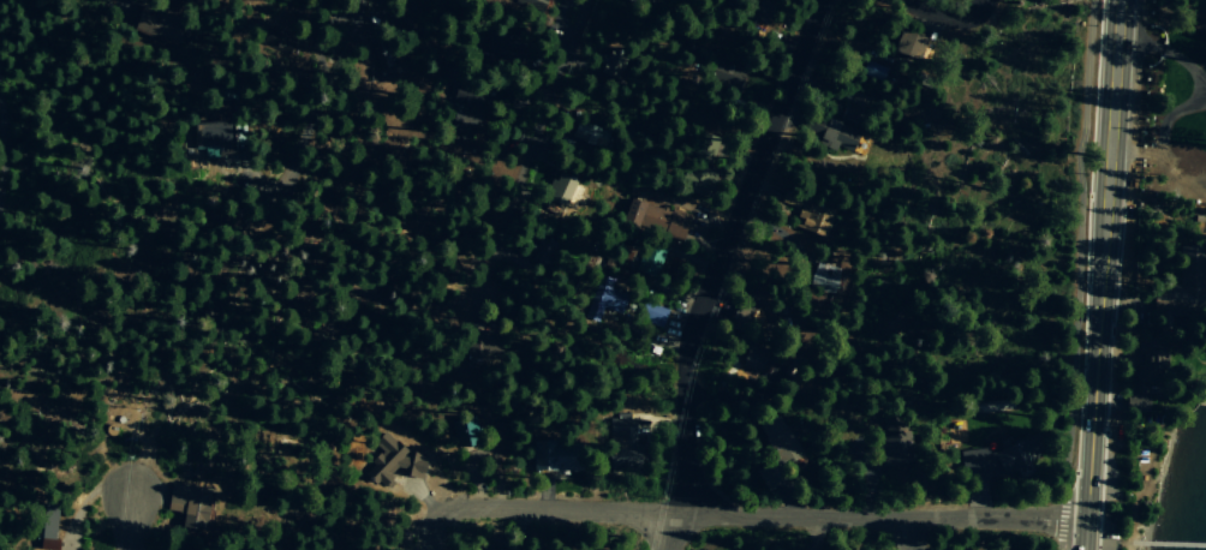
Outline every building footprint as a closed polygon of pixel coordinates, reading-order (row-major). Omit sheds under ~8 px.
[(543,0),(514,0),(513,3),(541,9),(543,0)] [(886,68),(864,59),(858,72),(881,81),(886,68)] [(491,90),(471,83),(467,94),(487,101),(491,90)] [(834,149),(836,146),(849,151),(858,131),(810,112),(800,136),(834,149)] [(194,149),(204,149),(205,156),(234,155),(233,122),(193,123),(194,149)] [(711,186),(712,167),(681,166),(680,185),(711,186)] [(547,202),(576,210),(584,182),(555,174),(547,202)] [(823,236),(832,211),(783,193),(779,202),(798,209),(793,224),(823,236)] [(687,215),(627,199),(622,219),(682,235),(687,215)] [(556,244),(539,234),(532,248),(549,257),(556,244)] [(657,272),(665,247),(643,241),(636,266),(657,272)] [(831,295),(840,270),(814,261),(805,286),(831,295)] [(597,322),(601,306),(613,309),(616,293),(592,287),(585,319),(597,322)] [(666,308),(642,302),(637,320),(661,327),(666,308)] [(740,367),(760,373),(766,349),(746,344),(740,367)] [(755,427),(780,467),(801,454),(776,414),(755,427)] [(636,416),(609,415),(607,456),(634,457),(636,416)] [(421,480),(427,453),(376,441),(367,479),(386,484),(390,467),(401,470),(400,475),(421,480)] [(531,471),(554,470),(554,474),(576,473),(575,441),(530,441),(531,471)] [(959,451),(961,476),(1027,470),(1024,444),(986,448),(959,451)] [(165,510),(181,513),(179,526),(206,530),(212,490),(169,484),(165,510)] [(58,539),(53,539),(55,508),(35,507),(33,539),(38,539),(37,549),(55,549),(57,549),(58,539)]
